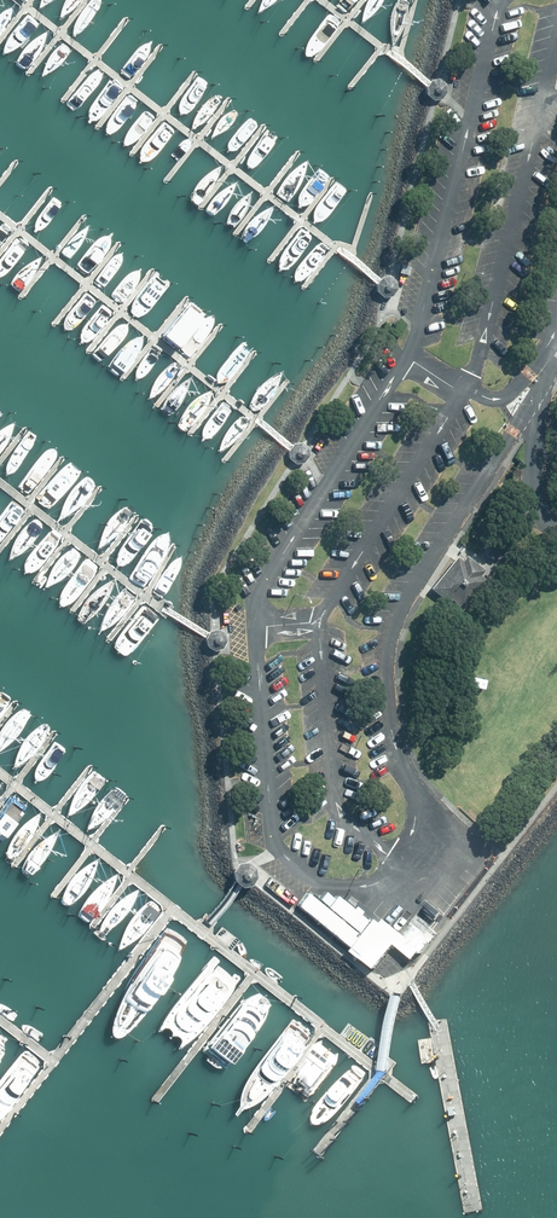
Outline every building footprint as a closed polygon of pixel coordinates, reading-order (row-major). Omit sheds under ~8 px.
[(429,79),(428,79),(427,80),(426,82),(425,84),(425,86),(425,88),(425,90),(426,92),(427,94),(428,95),(429,97),(431,98),(433,98),(435,99),(437,99),(439,98),(441,98),(443,97),(444,96),(445,94),(446,92),(447,91),(448,89),(448,87),(447,85),(447,83),(446,81),(445,79),(443,78),(441,77),(439,76),(437,76),(435,76),(433,76),(432,77),(430,78),(429,79)] [(380,278),(379,278),(378,280),(377,281),(376,283),(376,285),(376,287),(376,289),(377,291),(378,293),(379,294),(381,296),(382,297),(384,297),(386,298),(388,298),(390,298),(392,297),(394,296),(395,295),(397,293),(398,291),(398,290),(399,288),(399,286),(399,284),(398,282),(397,280),(396,278),(394,277),(393,276),(391,275),(389,275),(387,275),(385,275),(383,276),(381,277),(380,278)] [(291,445),(289,447),(288,449),(288,451),(287,453),(287,455),(288,457),(288,458),(289,460),(290,462),(292,463),(294,464),(296,465),(298,465),(300,465),(302,465),(303,464),(305,463),(307,462),(308,461),(309,459),(310,457),(310,455),(310,453),(310,451),(309,449),(308,447),(307,446),(306,445),(304,444),(302,443),(300,442),(298,442),(296,443),(294,443),(292,444),(291,445)] [(458,556),(433,588),(449,601),(452,598),(463,607),(486,579),(481,575),(485,570),(468,556),(464,561),(458,556)] [(212,648),(214,649),(215,649),(216,649),(218,648),(220,648),(221,647),(223,646),(224,644),(225,643),(225,641),(226,639),(226,637),(225,635),(225,633),(224,632),(223,630),(221,629),(220,628),(218,628),(216,627),(214,627),(212,628),(210,628),(209,629),(207,630),(206,632),(205,633),(205,635),(204,637),(204,639),(205,641),(205,643),(206,644),(207,646),(209,647),(210,648),(212,648)] [(271,877),(265,885),(280,896),(286,888),(271,877)] [(397,934),(379,919),(376,922),(371,918),(368,921),(337,896),(326,908),(307,893),(302,900),(297,905),(376,969),(400,941),(395,937),(397,934)] [(435,899),(428,907),(439,916),(445,908),(435,899)] [(409,925),(400,936),(424,954),(433,943),(409,925)] [(403,993),(395,992),(383,1071),(359,1102),(364,1106),(392,1072),(403,993)]
